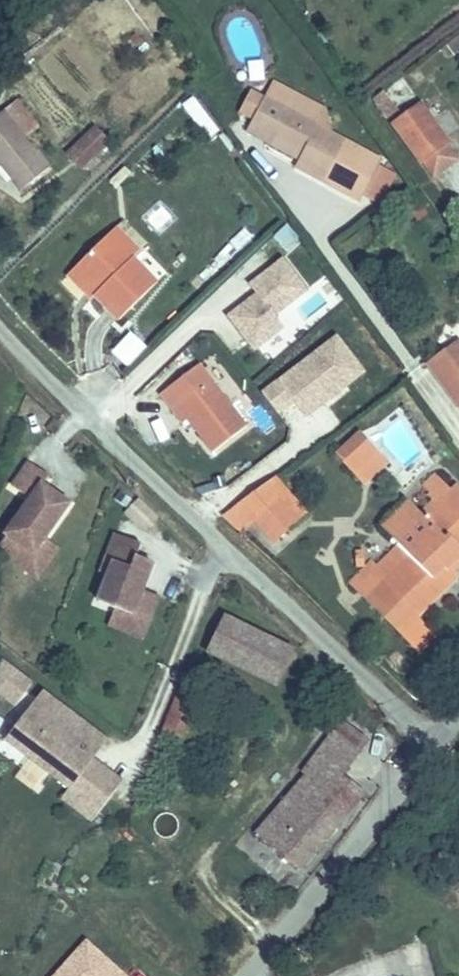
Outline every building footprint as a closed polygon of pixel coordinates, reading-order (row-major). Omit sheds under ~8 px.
[(397,87),(376,103),(423,166),(450,146),(423,110),(407,123),(390,100),(402,91),(397,87)] [(115,104),(87,128),(100,143),(127,118),(115,104)] [(305,161),(302,166),(301,170),(326,185),(344,148),(270,107),(255,134),(305,161)] [(15,196),(40,173),(0,126),(0,178),(15,196)] [(252,140),(302,166),(305,161),(255,134),(252,140)] [(98,244),(118,268),(123,264),(103,239),(98,244)] [(98,244),(65,272),(83,296),(107,327),(142,298),(118,268),(98,244)] [(252,352),(283,324),(275,315),(308,286),(273,247),(209,304),(252,352)] [(57,279),(75,302),(83,296),(65,272),(57,279)] [(125,367),(145,346),(127,329),(107,350),(125,367)] [(275,414),(291,402),(303,418),(365,370),(334,331),(257,391),(275,414)] [(432,367),(458,404),(458,360),(453,351),(432,367)] [(175,421),(199,453),(235,424),(189,365),(146,397),(169,426),(175,421)] [(331,453),(344,465),(368,443),(356,430),(331,453)] [(344,465),(361,485),(384,462),(368,443),(344,465)] [(373,576),(405,608),(409,604),(434,580),(421,567),(432,557),(439,563),(454,550),(448,544),(458,534),(458,495),(443,480),(414,509),(408,502),(383,527),(410,554),(401,563),(393,555),(373,576)] [(376,520),(383,527),(408,502),(401,495),(376,520)] [(30,499),(0,544),(0,551),(24,567),(57,517),(30,499)] [(257,500),(240,519),(263,537),(280,519),(257,500)] [(105,577),(109,564),(126,570),(130,558),(135,545),(111,536),(101,561),(97,575),(105,577)] [(434,580),(458,557),(458,556),(454,550),(439,563),(432,557),(421,567),(434,580)] [(109,564),(105,577),(95,605),(112,611),(129,617),(138,592),(148,565),(130,558),(126,570),(109,564)] [(354,583),(392,620),(405,608),(373,576),(367,569),(354,583)] [(154,598),(138,592),(129,617),(112,611),(106,627),(123,634),(140,640),(146,623),(154,598)] [(392,620),(408,637),(426,621),(409,604),(405,608),(392,620)] [(206,654),(278,683),(294,645),(220,616),(206,654)] [(32,676),(0,658),(0,691),(18,701),(32,676)] [(181,739),(197,693),(174,685),(158,731),(181,739)] [(95,757),(111,735),(42,686),(3,740),(69,786),(60,798),(93,822),(125,777),(95,757)] [(325,820),(339,806),(323,789),(340,771),(371,738),(335,704),(288,754),(292,759),(233,820),(287,873),(331,827),(325,820)] [(340,771),(323,789),(339,806),(325,820),(331,827),(363,793),(340,771)] [(86,935),(50,975),(132,975),(86,935)] [(430,942),(412,946),(419,975),(437,975),(430,942)]
